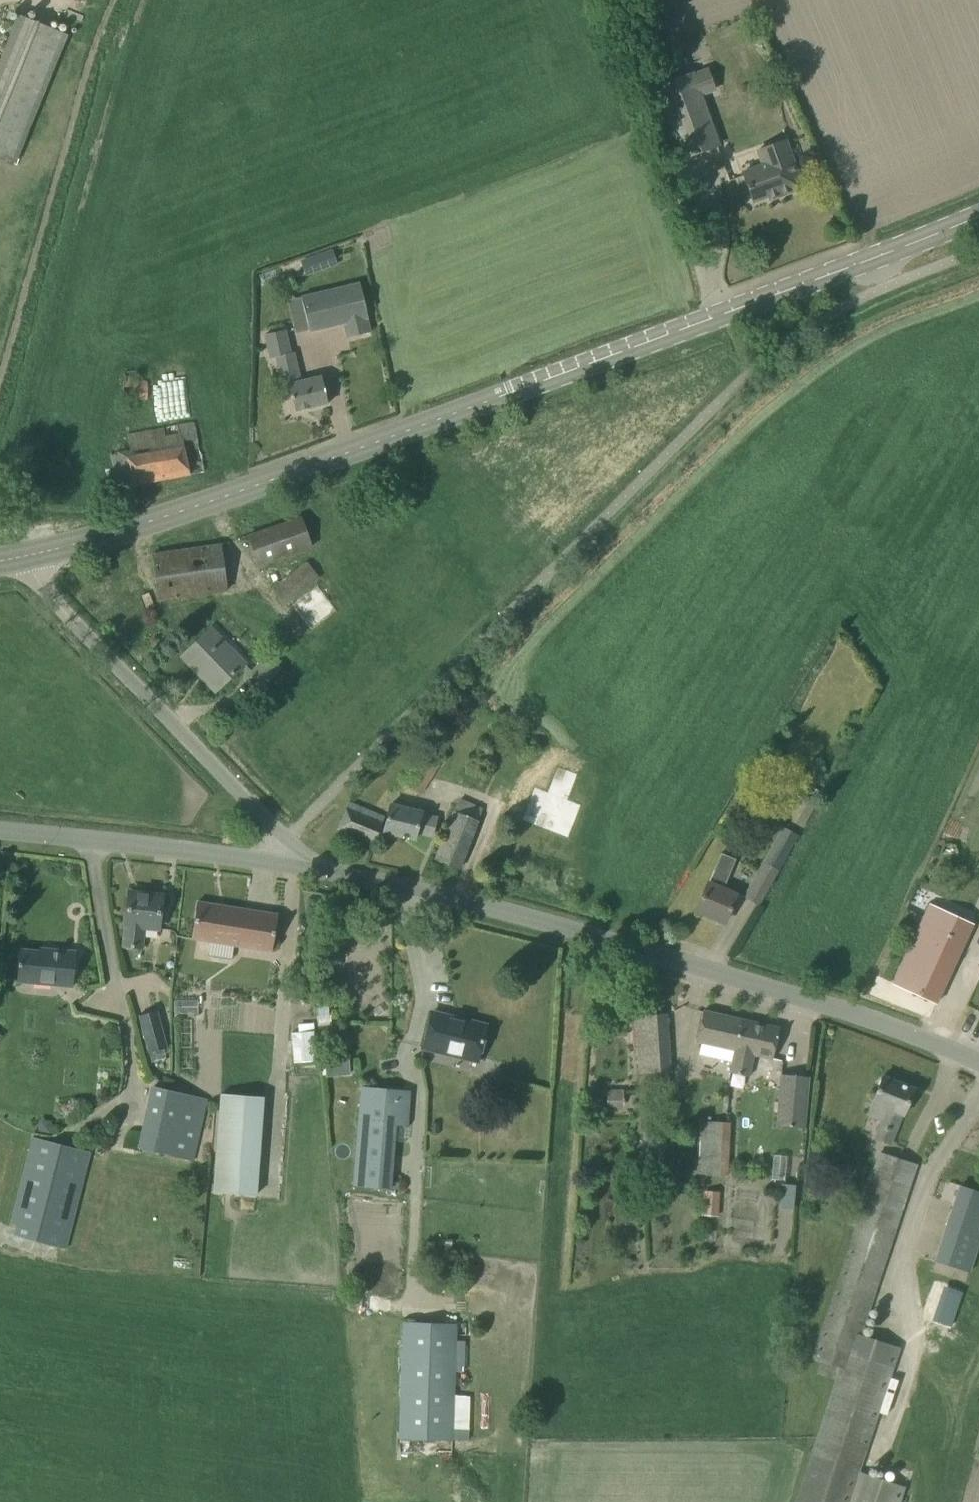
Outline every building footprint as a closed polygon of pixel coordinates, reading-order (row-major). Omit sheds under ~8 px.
[(67,35),(18,15),(0,60),(0,157),(14,163),(67,35)] [(692,75),(659,86),(685,155),(717,144),(698,93),(713,87),(707,71),(692,77),(692,75)] [(804,189),(786,138),(755,149),(760,164),(739,171),(751,205),(767,199),(768,202),(804,189)] [(333,253),(302,255),(303,271),(334,269),(333,253)] [(360,281),(301,295),(310,332),(343,324),(346,338),(372,332),(360,281)] [(328,403),(323,384),(321,376),(299,382),(292,355),(290,355),(283,331),(264,336),(270,361),(275,360),(282,389),(290,387),(291,391),(295,411),(328,403)] [(146,381),(123,381),(122,399),(146,400),(146,381)] [(202,471),(193,422),(126,435),(129,449),(111,453),(117,487),(202,471)] [(311,547),(300,517),(248,535),(258,565),(311,547)] [(227,591),(224,564),(221,544),(152,553),(158,600),(178,597),(227,591)] [(320,577),(306,560),(272,588),(288,608),(295,603),(292,599),(320,577)] [(201,637),(187,651),(208,673),(203,678),(215,690),(229,677),(241,666),(209,630),(201,637)] [(267,654),(248,673),(262,686),(280,668),(267,654)] [(458,869),(466,850),(476,823),(475,823),(481,808),(460,798),(453,814),(452,814),(434,859),(458,869)] [(381,825),(384,815),(367,808),(348,801),(337,829),(374,844),(381,825)] [(432,835),(435,821),(418,816),(419,812),(410,809),(390,804),(384,831),(414,839),(416,831),(432,835)] [(507,826),(499,861),(548,873),(557,838),(543,835),(547,818),(526,812),(521,829),(507,826)] [(797,835),(783,827),(743,898),(758,906),(797,835)] [(724,922),(732,903),(736,895),(723,889),(736,858),(720,852),(696,910),(724,922)] [(159,915),(161,896),(129,892),(127,912),(124,944),(139,945),(141,926),(158,927),(159,915)] [(271,952),(277,914),(197,901),(191,939),(271,952)] [(943,983),(970,925),(927,904),(900,963),(891,981),(934,1001),(943,983)] [(17,981),(53,984),(73,986),(76,952),(49,950),(49,953),(20,950),(17,981)] [(703,1010),(695,1042),(701,1043),(733,1050),(740,1018),(703,1010)] [(167,1048),(156,1011),(137,1016),(148,1053),(167,1048)] [(476,1064),(481,1045),(486,1025),(431,1012),(422,1050),(476,1064)] [(634,1016),(638,1074),(670,1072),(666,1014),(634,1016)] [(780,1028),(740,1018),(733,1050),(730,1062),(728,1072),(749,1076),(754,1055),(772,1059),(775,1047),(780,1028)] [(291,1033),(294,1063),(317,1061),(314,1031),(291,1033)] [(339,1072),(338,1060),(325,1061),(326,1073),(339,1072)] [(779,1074),(775,1126),(805,1128),(809,1076),(779,1074)] [(902,1116),(913,1088),(882,1076),(871,1104),(885,1110),(874,1138),(888,1144),(899,1115),(902,1116)] [(192,1161),(206,1099),(152,1087),(138,1149),(192,1161)] [(411,1092),(364,1087),(354,1185),(390,1189),(397,1124),(408,1125),(411,1092)] [(607,1092),(608,1105),(626,1104),(625,1091),(607,1092)] [(220,1094),(213,1193),(256,1196),(263,1097),(220,1094)] [(700,1121),(697,1175),(727,1176),(730,1123),(700,1121)] [(12,1233),(17,1234),(54,1244),(57,1234),(66,1237),(88,1152),(29,1137),(7,1222),(14,1224),(12,1233)] [(915,1165),(879,1153),(811,1359),(821,1362),(817,1374),(834,1379),(793,1501),(900,1501),(904,1487),(859,1472),(899,1348),(859,1335),(915,1165)] [(772,1154),(771,1178),(784,1179),(786,1154),(772,1154)] [(792,1207),(793,1184),(781,1184),(780,1207),(792,1207)] [(946,1224),(978,1235),(978,1192),(959,1185),(946,1224)] [(720,1191),(703,1190),(702,1215),(719,1216),(720,1191)] [(468,1429),(451,1428),(453,1371),(462,1371),(464,1342),(454,1342),(455,1323),(401,1321),(397,1439),(451,1441),(468,1441),(468,1429)]
